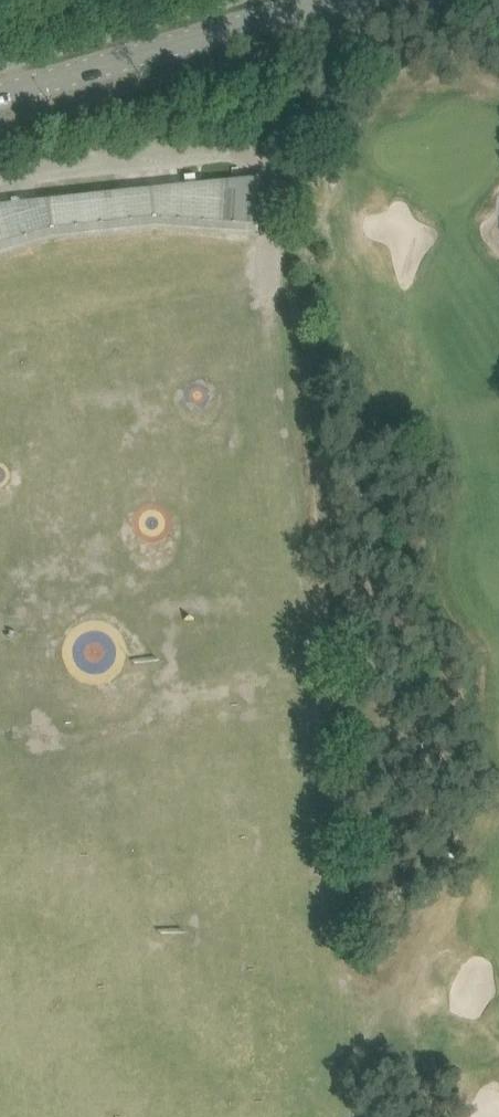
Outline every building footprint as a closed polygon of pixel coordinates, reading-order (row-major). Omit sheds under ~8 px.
[(0,210),(0,251),(49,237),(70,235),(102,232),(153,227),(169,226),(202,230),(238,232),(256,235),(260,182),(0,210)]
